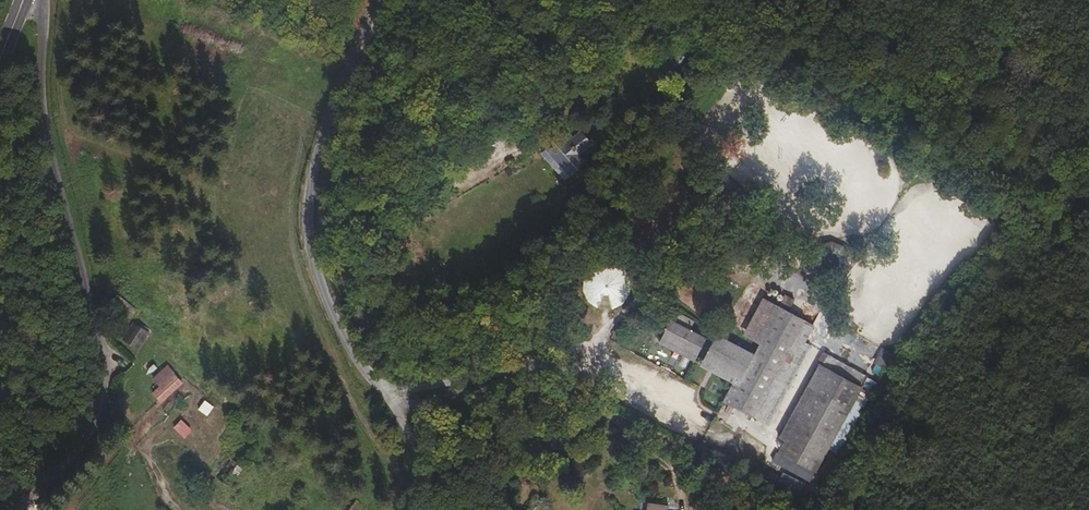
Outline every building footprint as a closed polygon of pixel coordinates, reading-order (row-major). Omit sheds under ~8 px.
[(548,53),(540,37),(531,42),(539,58),(548,53)] [(675,68),(666,56),(663,58),(672,70),(675,68)] [(565,139),(551,151),(576,177),(590,164),(582,156),(594,144),(584,133),(572,145),(565,139)] [(508,156),(513,141),(505,138),(500,153),(508,156)] [(576,177),(551,151),(546,157),(571,182),(576,177)] [(830,257),(839,257),(839,245),(830,245),(830,257)] [(608,296),(619,285),(621,269),(610,257),(595,256),(583,267),(582,282),(592,294),(608,296)] [(443,292),(447,277),(431,273),(427,288),(443,292)] [(136,308),(119,295),(112,303),(130,317),(136,308)] [(780,307),(775,305),(755,342),(760,344),(780,307)] [(796,339),(805,320),(780,307),(760,344),(754,354),(718,335),(706,357),(737,375),(733,382),(723,402),(763,422),(804,343),(796,339)] [(671,320),(663,335),(698,354),(706,338),(689,329),(692,321),(679,314),(675,322),(671,320)] [(138,348),(148,332),(132,323),(123,339),(138,348)] [(698,354),(663,335),(659,343),(694,362),(698,354)] [(810,347),(804,343),(763,422),(769,425),(810,347)] [(737,375),(706,357),(702,365),(733,382),(737,375)] [(151,380),(158,388),(150,395),(160,405),(184,384),(167,365),(151,380)] [(779,437),(785,440),(825,368),(819,365),(779,437)] [(825,368),(785,440),(778,453),(816,473),(862,388),(825,368)] [(173,429),(184,439),(192,431),(181,421),(173,429)] [(233,459),(218,478),(230,486),(243,467),(233,459)]
